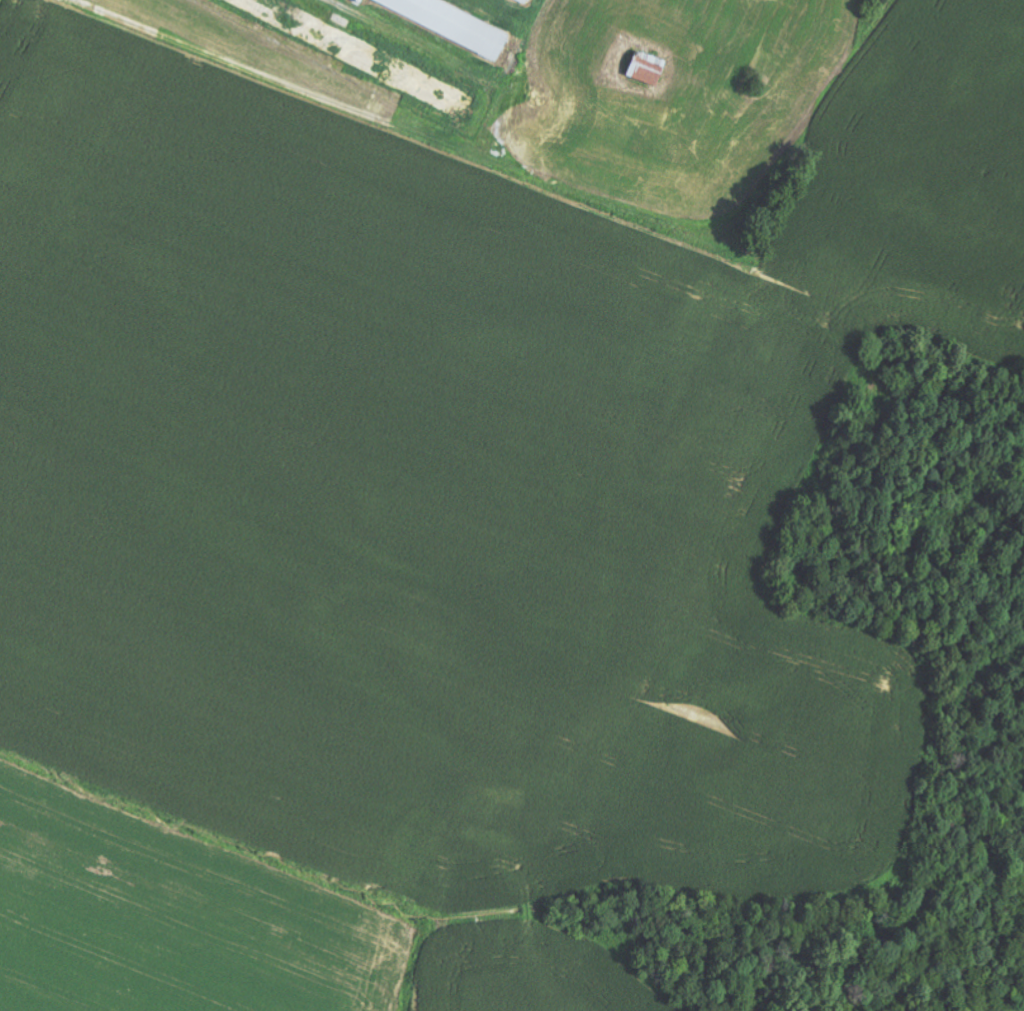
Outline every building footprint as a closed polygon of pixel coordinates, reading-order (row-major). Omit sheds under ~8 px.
[(514,27),(453,0),(380,0),(502,53),(514,27)] [(657,88),(667,63),(638,50),(627,75),(657,88)]
